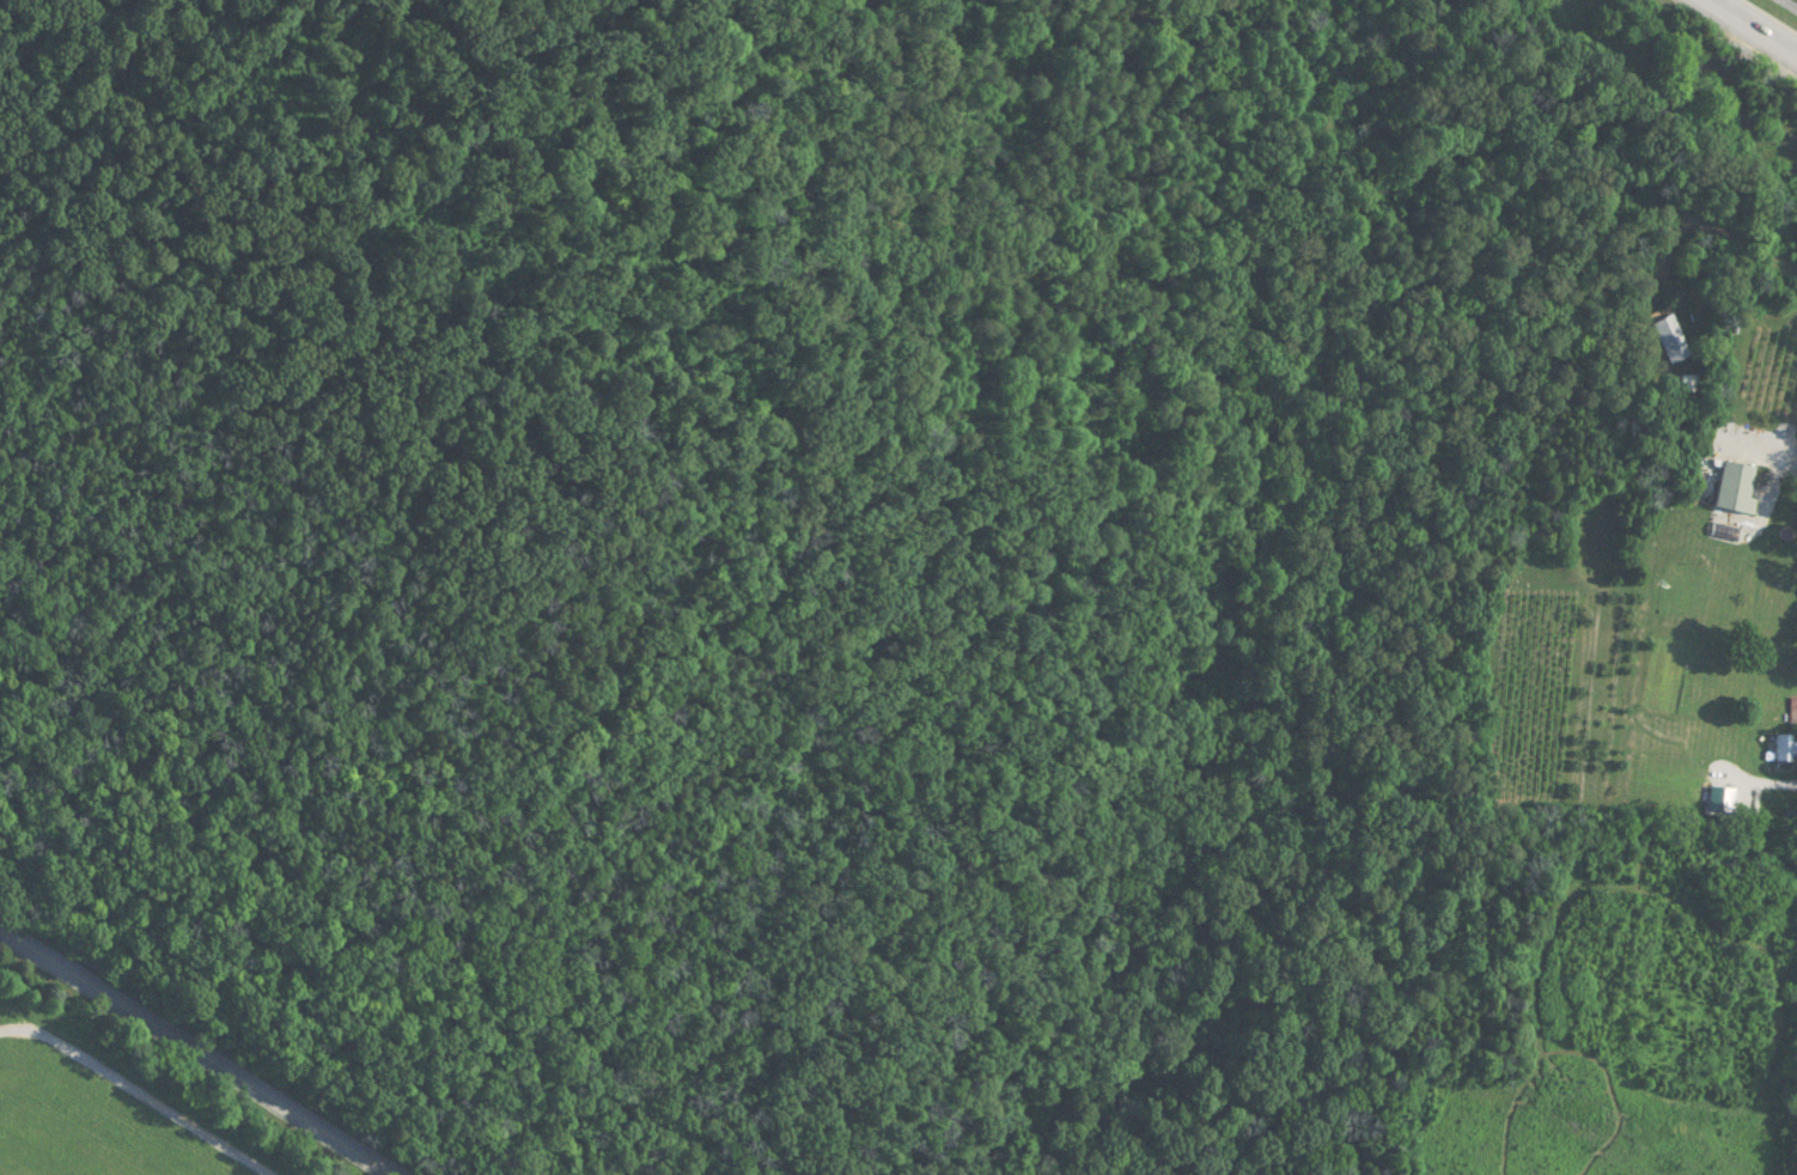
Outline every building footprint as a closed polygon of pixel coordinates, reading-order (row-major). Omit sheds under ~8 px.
[(1712,461),(1703,506),(1741,513),(1749,468),(1712,461)] [(1783,696),(1783,722),(1796,722),(1796,696),(1783,696)] [(1766,732),(1766,767),(1784,767),(1784,732),(1766,732)]
